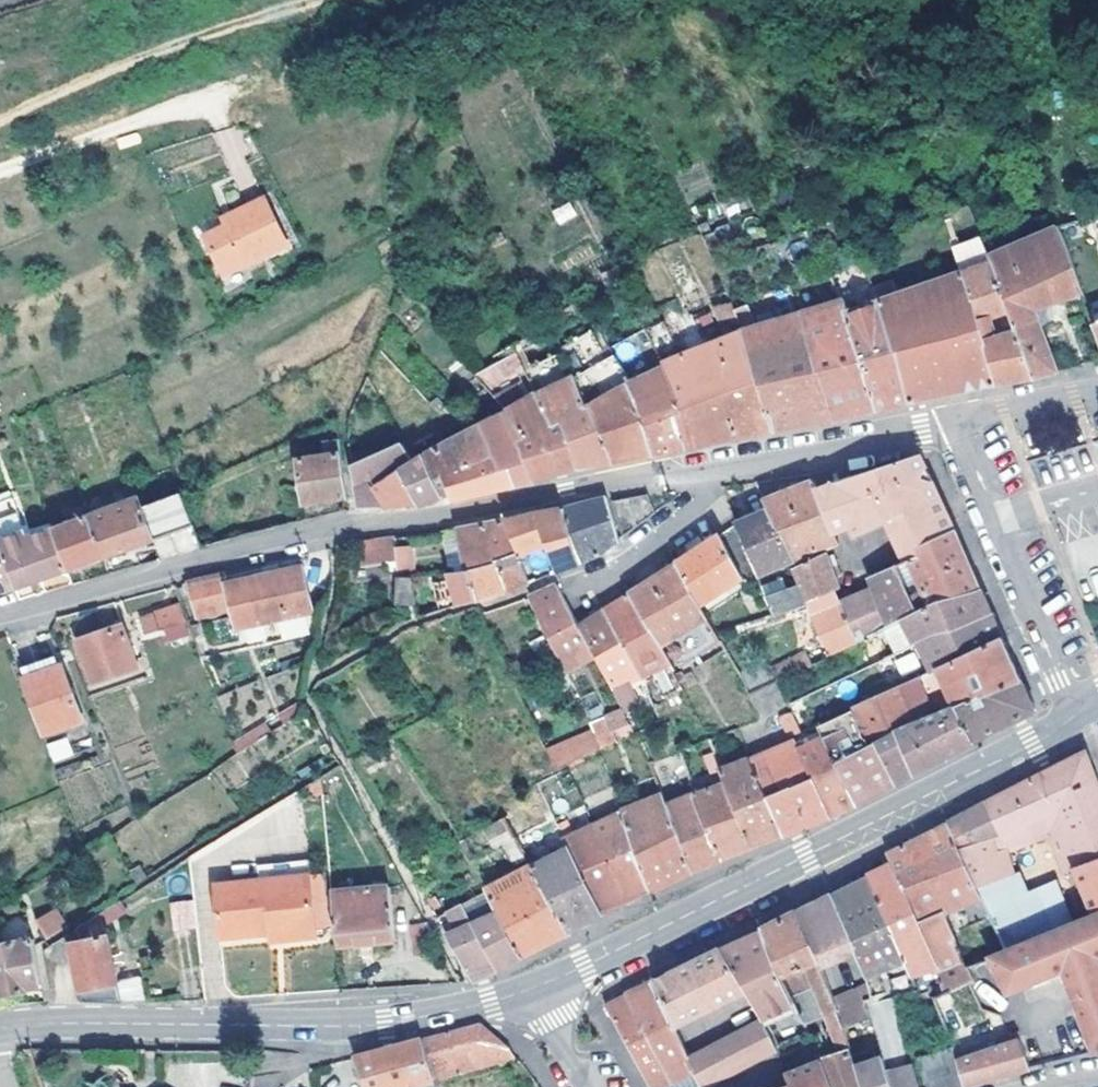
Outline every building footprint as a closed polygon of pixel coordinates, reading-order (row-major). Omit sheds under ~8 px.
[(1086,137),(1094,164),(1097,163),(1097,133),(1086,137)] [(205,239),(271,215),(266,201),(234,215),(236,223),(228,226),(227,227),(204,237),(205,239)] [(1056,219),(1054,213),(1046,215),(1047,222),(1056,219)] [(205,239),(222,275),(285,244),(271,215),(205,239)] [(228,226),(236,223),(234,215),(224,219),(227,227),(228,226)] [(1088,294),(1093,308),(1097,307),(1097,215),(1087,218),(1066,223),(1067,227),(1088,294)] [(1040,310),(1088,294),(1067,227),(996,250),(998,257),(1013,307),(1019,325),(1036,380),(1059,375),(1040,310)] [(777,247),(784,245),(782,237),(774,240),(777,247)] [(285,244),(222,275),(223,277),(286,247),(285,244)] [(970,269),(982,317),(994,313),(1013,307),(998,257),(970,269)] [(877,281),(872,266),(863,269),(865,276),(869,284),(877,281)] [(865,276),(863,269),(856,271),(858,278),(865,276)] [(931,402),(1000,386),(982,317),(970,269),(878,307),(914,406),(931,402)] [(878,414),(845,318),(841,307),(800,321),(838,424),(855,420),(878,414)] [(914,406),(878,307),(845,318),(878,414),(899,409),(914,406)] [(1013,307),(994,313),(999,330),(1019,325),(1013,307)] [(838,424),(800,321),(759,334),(749,311),(736,316),(745,339),(776,433),(777,436),(807,430),(838,424)] [(982,317),(1000,386),(1001,389),(1020,385),(1036,382),(1036,380),(1019,325),(999,330),(994,313),(982,317)] [(776,433),(745,339),(710,350),(741,440),(757,437),(776,433)] [(565,359),(578,382),(590,377),(577,348),(563,353),(565,359)] [(741,440),(710,350),(667,371),(696,449),(714,446),(730,442),(741,440)] [(478,370),(488,389),(524,372),(514,353),(478,370)] [(696,449),(667,371),(640,385),(674,453),(684,451),(696,449)] [(578,382),(584,397),(597,391),(590,377),(578,382)] [(581,470),(582,472),(599,468),(617,464),(590,409),(584,397),(578,382),(541,400),(555,431),(561,429),(581,470)] [(427,385),(420,390),(433,404),(438,399),(427,385)] [(674,453),(640,385),(628,390),(655,456),(661,455),(674,453)] [(655,456),(628,390),(602,402),(590,409),(617,464),(629,462),(655,456)] [(597,391),(584,397),(590,409),(602,402),(597,391)] [(561,429),(555,431),(541,400),(508,414),(533,480),(557,475),(581,470),(561,429)] [(533,480),(508,414),(481,426),(498,454),(505,453),(511,482),(499,485),(501,492),(523,487),(534,484),(533,480)] [(450,479),(498,454),(481,426),(427,458),(444,498),(448,497),(451,496),(455,495),(450,479)] [(329,457),(301,460),(290,462),(292,484),(303,483),(306,505),(349,499),(348,487),(342,440),(327,442),(329,457)] [(511,482),(505,453),(498,454),(450,479),(455,495),(451,496),(455,503),(489,495),(501,492),(499,485),(511,482)] [(859,535),(890,521),(910,563),(957,533),(931,477),(923,457),(890,469),(840,486),(821,493),(835,527),(852,520),(859,535)] [(430,505),(444,498),(427,458),(403,472),(421,506),(422,509),(430,505)] [(388,510),(421,506),(403,472),(378,485),(373,478),(358,485),(361,509),(389,508),(388,510)] [(835,527),(821,493),(817,484),(807,488),(784,496),(768,502),(772,513),(795,564),(824,551),(843,543),(835,527)] [(135,548),(197,527),(185,494),(142,508),(141,501),(93,516),(91,517),(105,558),(135,548)] [(642,526),(636,499),(616,505),(624,539),(625,538),(642,526)] [(567,512),(584,566),(605,556),(604,552),(621,540),(609,504),(608,500),(583,507),(567,512)] [(558,575),(584,566),(567,512),(538,517),(506,524),(519,557),(547,547),(558,575)] [(795,564),(772,513),(751,522),(738,527),(742,539),(759,581),(795,564)] [(55,530),(69,570),(87,564),(105,558),(91,517),(55,530)] [(512,573),(510,564),(521,561),(519,557),(506,524),(488,527),(463,531),(471,573),(473,583),(512,573)] [(69,570),(55,530),(54,525),(27,534),(44,580),(69,570)] [(730,548),(742,539),(738,527),(725,536),(730,548)] [(910,623),(983,590),(957,533),(910,563),(875,582),(879,593),(894,630),(896,629),(910,623)] [(44,580),(27,534),(1,543),(17,590),(31,584),(44,580)] [(700,608),(745,582),(730,548),(725,536),(702,551),(681,565),(700,608)] [(401,550),(399,540),(363,545),(365,568),(402,564),(403,579),(412,579),(411,574),(419,573),(417,548),(401,550)] [(1,543),(0,543),(0,595),(17,590),(1,543)] [(806,602),(831,658),(858,645),(841,607),(835,593),(839,591),(835,580),(840,579),(837,568),(831,570),(826,555),(796,568),(794,569),(800,584),(765,598),(772,615),(806,602)] [(496,596),(530,584),(521,561),(510,564),(512,573),(473,583),(471,573),(455,577),(457,585),(463,608),(496,596)] [(635,596),(671,676),(717,647),(713,639),(700,608),(681,565),(652,584),(635,596)] [(229,577),(193,585),(193,588),(188,589),(190,595),(196,594),(202,621),(237,613),(242,630),(316,612),(306,568),(231,585),(229,577)] [(455,577),(442,578),(444,587),(457,585),(455,577)] [(442,578),(415,581),(418,597),(445,592),(444,587),(442,578)] [(415,581),(400,583),(399,605),(419,604),(418,597),(415,581)] [(463,608),(457,585),(444,587),(445,592),(448,602),(450,612),(463,608)] [(535,597),(556,643),(559,641),(582,631),(571,609),(562,588),(535,597)] [(983,590),(910,623),(921,650),(995,617),(983,590)] [(879,593),(841,607),(858,645),(894,630),(879,593)] [(610,613),(642,690),(671,678),(671,676),(635,596),(619,606),(610,613)] [(442,603),(445,614),(450,612),(448,602),(442,603)] [(175,643),(192,638),(182,608),(158,615),(164,633),(171,631),(175,643)] [(102,610),(84,615),(81,632),(96,635),(102,610)] [(596,663),(609,690),(614,702),(642,690),(610,613),(596,622),(582,631),(596,663)] [(901,688),(939,670),(1004,640),(1000,629),(995,617),(921,650),(908,656),(890,664),(901,688)] [(896,629),(908,656),(921,650),(910,623),(896,629)] [(125,627),(80,643),(96,686),(140,671),(125,627)] [(596,663),(582,631),(559,641),(572,673),(596,663)] [(1004,640),(939,670),(944,681),(958,711),(1023,681),(1011,655),(1004,640)] [(808,655),(742,682),(750,697),(782,683),(814,669),(808,655)] [(22,676),(24,683),(64,670),(62,662),(22,676)] [(64,670),(24,683),(45,741),(84,727),(64,670)] [(906,699),(944,681),(939,670),(901,688),(906,699)] [(680,692),(679,690),(674,682),(671,678),(642,690),(649,705),(680,692)] [(682,678),(674,682),(679,690),(686,686),(682,678)] [(1023,681),(958,711),(975,745),(1038,714),(1033,704),(1030,696),(1023,681)] [(881,747),(903,737),(919,729),(913,715),(906,699),(901,688),(856,709),(863,725),(874,750),(880,747),(881,747)] [(614,702),(609,690),(597,696),(608,720),(620,715),(614,702)] [(785,719),(796,745),(800,744),(797,737),(805,734),(793,707),(791,703),(782,707),(787,719),(785,719)] [(919,729),(946,717),(942,707),(930,713),(928,709),(913,715),(919,729)] [(943,763),(975,745),(958,711),(946,717),(919,729),(903,737),(920,775),(943,763)] [(588,730),(599,756),(615,749),(610,738),(617,736),(621,747),(633,742),(620,715),(608,720),(590,728),(588,730)] [(863,725),(827,740),(838,765),(874,750),(863,725)] [(807,741),(805,734),(797,737),(800,744),(807,741)] [(920,775),(903,737),(881,747),(880,747),(896,787),(907,782),(920,775)] [(727,758),(720,739),(711,743),(718,761),(727,758)] [(857,808),(838,765),(827,740),(803,750),(833,821),(846,814),(857,808)] [(69,743),(48,750),(53,765),(73,759),(69,743)] [(833,821),(803,750),(800,744),(796,745),(754,764),(784,840),(807,831),(833,821)] [(896,787),(880,747),(874,750),(838,765),(857,808),(879,796),(896,787)] [(1068,874),(1076,871),(1097,863),(1097,781),(1088,754),(988,806),(1005,837),(1013,859),(1043,844),(1041,838),(1054,832),(1068,874)] [(784,840),(754,764),(752,760),(722,771),(728,786),(755,851),(770,845),(784,840)] [(695,763),(684,765),(693,787),(703,784),(695,763)] [(657,766),(649,769),(652,774),(659,772),(657,766)] [(673,885),(693,875),(666,810),(652,774),(649,769),(640,772),(652,802),(621,816),(653,895),(673,885)] [(533,788),(544,808),(556,803),(577,793),(566,771),(553,778),(533,788)] [(755,851),(728,786),(698,798),(725,863),(739,857),(755,851)] [(609,823),(594,831),(629,907),(653,895),(621,816),(611,791),(598,797),(609,823)] [(725,863),(698,798),(666,810),(693,875),(706,870),(725,863)] [(629,907),(594,831),(574,840),(556,803),(544,808),(568,851),(605,919),(629,907)] [(1013,859),(1005,837),(988,806),(967,817),(951,826),(952,828),(973,875),(1013,859)] [(502,821),(524,856),(532,852),(547,844),(526,807),(502,821)] [(502,821),(490,826),(516,866),(527,860),(524,856),(502,821)] [(973,875),(952,828),(940,833),(890,857),(895,868),(921,925),(946,914),(947,917),(969,908),(977,926),(955,935),(972,970),(973,970),(975,970),(984,966),(999,959),(1009,955),(1002,940),(980,892),(973,875)] [(544,864),(533,870),(572,936),(594,924),(605,919),(568,851),(544,864)] [(527,860),(533,870),(544,864),(538,853),(533,855),(532,852),(524,856),(527,860)] [(980,892),(1017,876),(1013,859),(973,875),(980,892)] [(262,866),(264,880),(311,876),(310,862),(262,866)] [(1076,871),(1077,874),(1093,920),(1097,918),(1097,863),(1076,871)] [(917,981),(941,970),(947,981),(972,970),(955,935),(947,917),(946,914),(921,925),(895,868),(884,873),(870,880),(907,960),(913,973),(917,981)] [(142,869),(132,876),(139,885),(148,880),(142,869)] [(572,936),(533,870),(486,893),(486,894),(492,904),(525,959),(549,948),(572,936)] [(319,937),(311,876),(264,880),(214,885),(221,939),(269,935),(287,933),(288,941),(319,937)] [(1002,940),(1020,933),(1026,948),(1078,926),(1065,897),(1023,915),(1017,876),(980,892),(1002,940)] [(907,960),(870,880),(849,890),(834,898),(869,976),(907,960)] [(391,889),(339,894),(335,895),(340,949),(396,945),(391,889)] [(799,915),(841,1015),(873,1003),(881,999),(876,989),(869,976),(834,898),(817,906),(799,915)] [(172,932),(197,930),(195,899),(170,901),(172,932)] [(440,900),(429,905),(435,915),(445,908),(440,900)] [(57,912),(66,928),(84,916),(74,901),(57,912)] [(106,929),(129,914),(124,904),(78,932),(85,939),(73,940),(84,1005),(122,1006),(112,939),(106,929)] [(470,915),(476,927),(501,972),(515,965),(525,959),(492,904),(470,915)] [(470,915),(465,906),(450,915),(460,935),(450,941),(476,985),(486,980),(501,972),(476,927),(470,915)] [(37,925),(48,943),(68,930),(66,928),(57,912),(37,925)] [(841,1015),(799,915),(778,926),(764,932),(785,978),(793,998),(815,989),(831,1028),(838,1056),(852,1051),(846,1031),(841,1015)] [(1094,1054),(1097,1053),(1097,918),(1093,920),(1078,926),(1026,948),(1009,955),(999,959),(1011,997),(1065,971),(1094,1054)] [(749,994),(785,978),(764,932),(749,939),(727,948),(749,994)] [(287,933),(269,935),(270,943),(288,941),(287,933)] [(1020,933),(1002,940),(1009,955),(1026,948),(1020,933)] [(0,947),(0,979),(3,998),(27,993),(26,989),(43,986),(37,950),(37,942),(0,947)] [(46,952),(49,966),(65,956),(58,944),(46,952)] [(749,994),(727,948),(708,958),(691,967),(713,1012),(749,994)] [(713,1012),(691,967),(673,977),(694,1021),(713,1012)] [(972,970),(947,981),(937,986),(939,993),(941,1000),(975,987),(980,984),(975,970),(973,970),(972,970)] [(913,973),(892,981),(896,999),(922,992),(917,981),(913,973)] [(673,977),(653,986),(674,1031),(694,1021),(673,977)] [(764,1023),(796,1007),(793,998),(785,978),(749,994),(764,1023)] [(688,1061),(674,1031),(653,986),(641,992),(633,996),(674,1086),(700,1086),(688,1061)] [(899,1009),(926,1001),(925,1000),(922,992),(896,999),(899,1009)] [(633,996),(607,1010),(648,1086),(674,1086),(633,996)] [(778,1052),(772,1039),(764,1023),(727,1041),(742,1073),(778,1052)] [(481,1029),(424,1043),(385,1053),(357,1060),(364,1086),(439,1086),(437,1081),(517,1059),(481,1029)] [(727,1041),(688,1061),(700,1086),(717,1086),(742,1073),(727,1041)] [(1030,1071),(1022,1041),(958,1058),(966,1086),(971,1086),(999,1079),(1030,1071)] [(864,1086),(895,1086),(890,1070),(883,1042),(852,1051),(864,1086)] [(830,1086),(864,1086),(852,1051),(838,1056),(820,1062),(830,1086)] [(958,1058),(955,1051),(913,1063),(920,1086),(966,1086),(958,1058)] [(1039,1067),(1057,1063),(1056,1056),(1038,1061),(1039,1067)] [(820,1062),(787,1074),(792,1086),(830,1086),(820,1062)] [(913,1063),(890,1070),(895,1086),(920,1086),(913,1063)]
